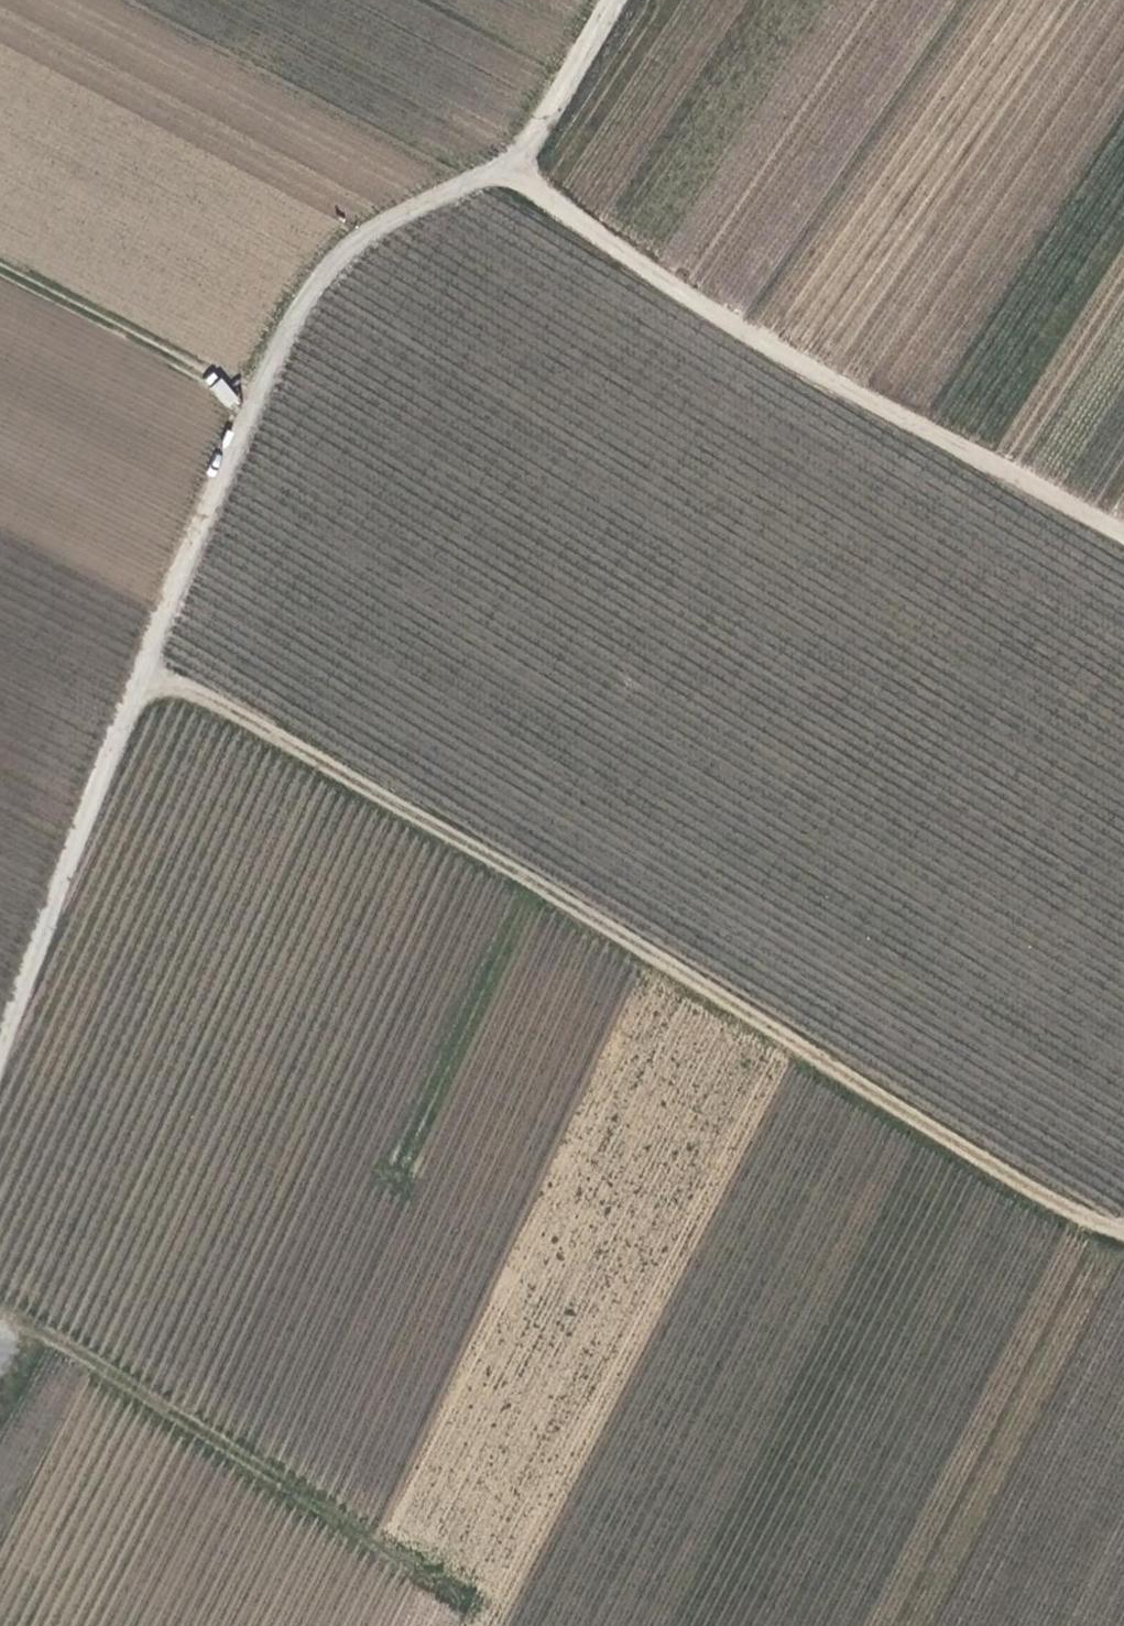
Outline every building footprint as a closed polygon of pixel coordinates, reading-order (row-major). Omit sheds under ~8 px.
[(212,372),(202,384),(230,409),(240,397),(212,372)]
